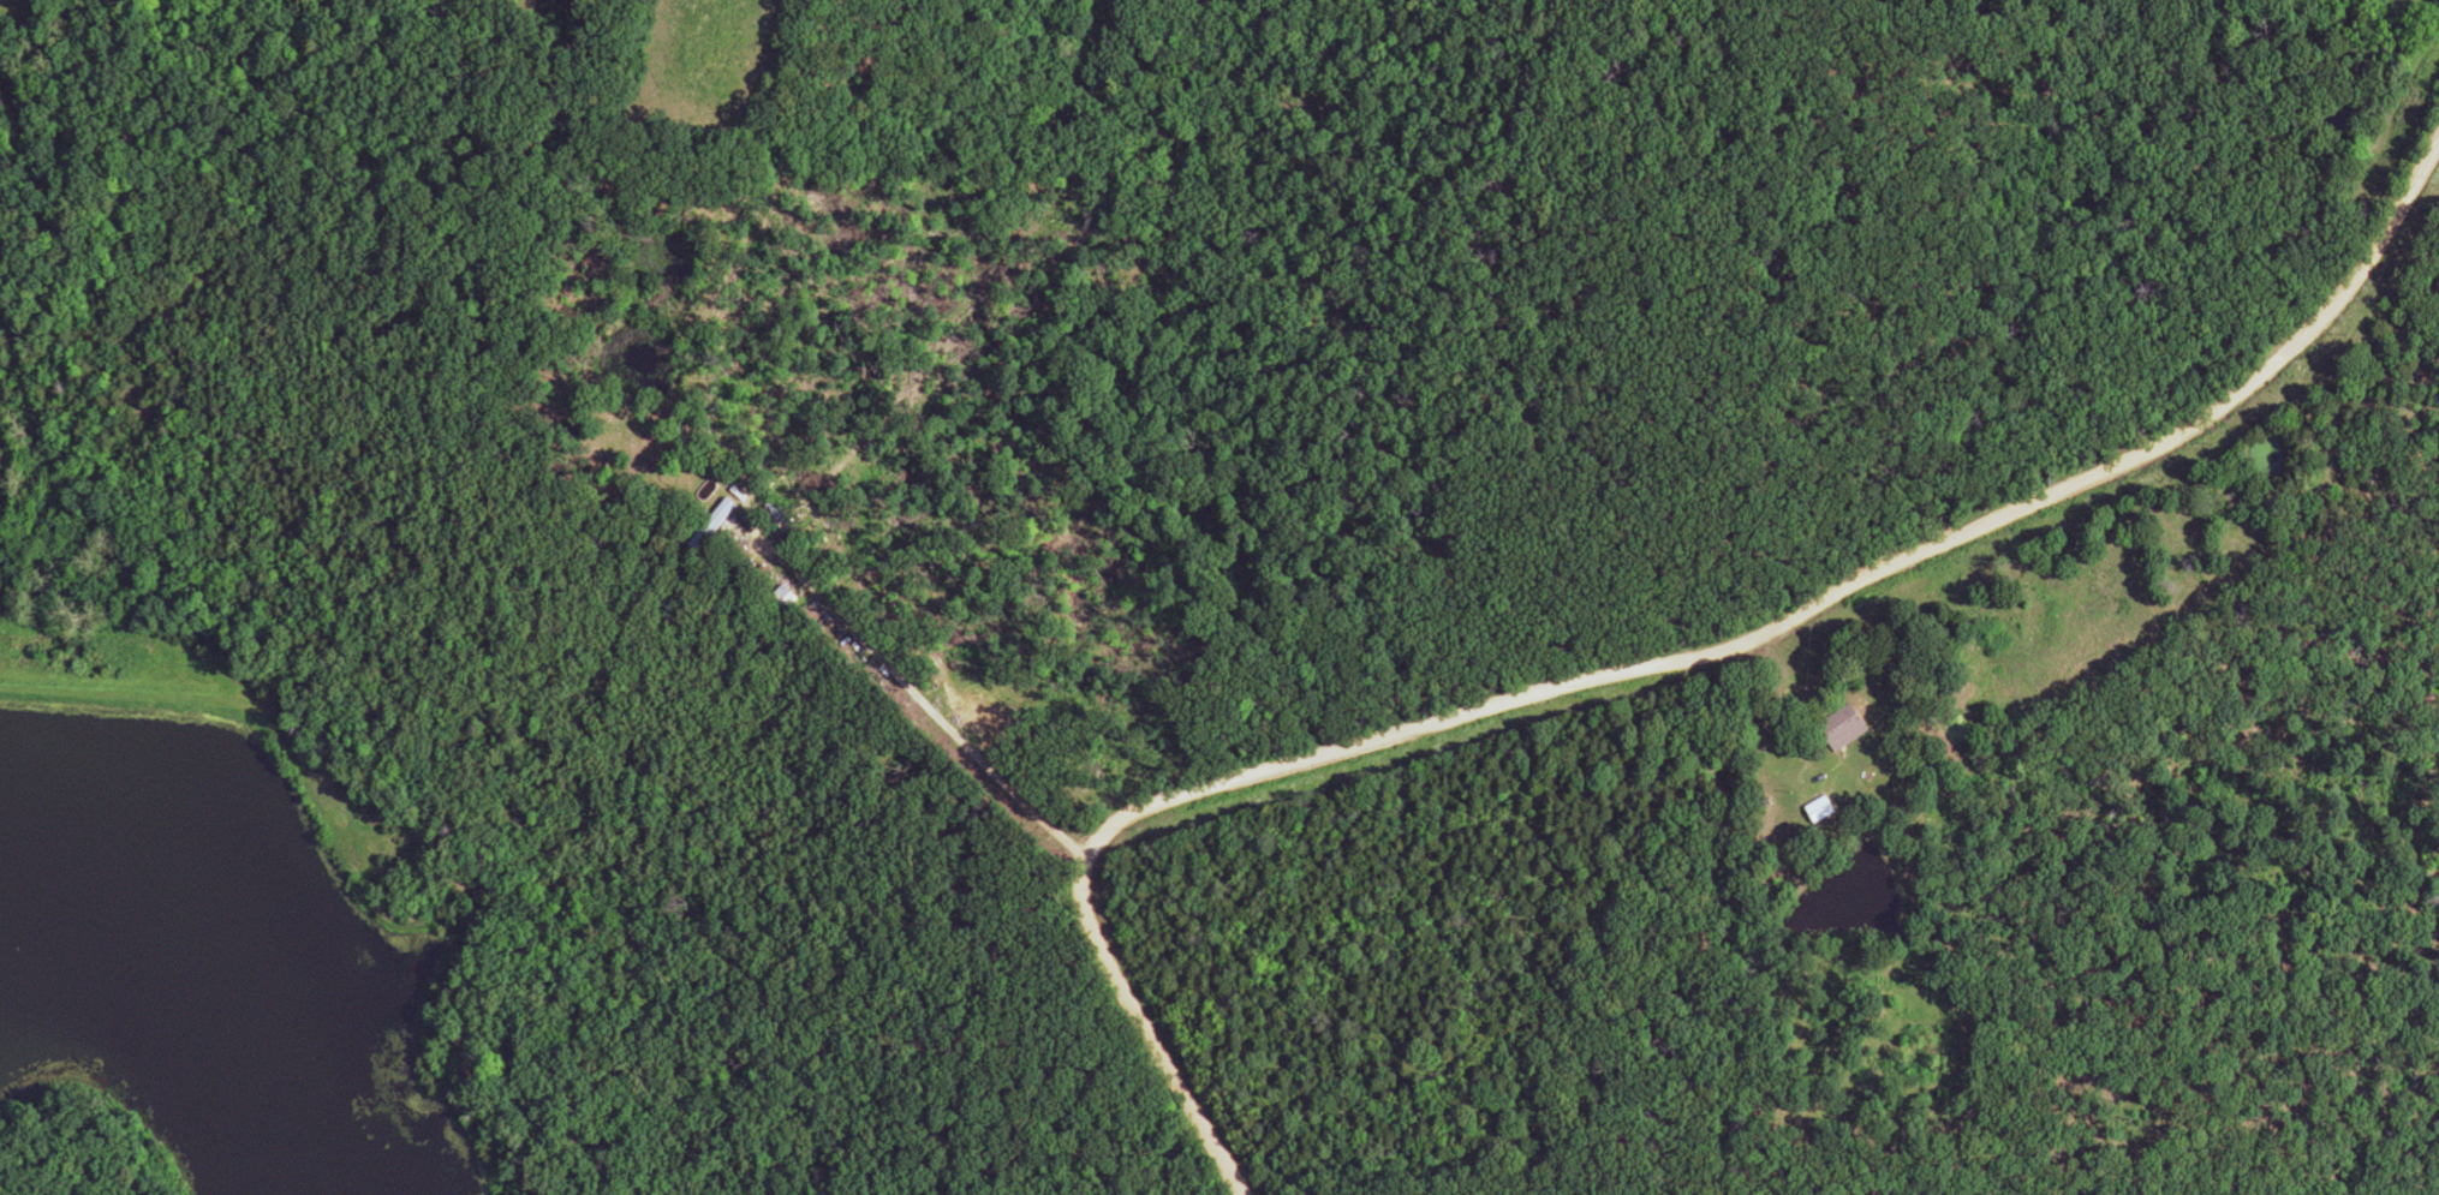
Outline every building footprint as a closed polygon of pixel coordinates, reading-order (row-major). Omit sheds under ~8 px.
[(693,552),(733,508),(722,498),(682,543),(693,552)] [(764,597),(778,612),(791,600),(778,586),(764,597)] [(1861,731),(1843,704),(1810,727),(1828,754),(1861,731)] [(1829,814),(1819,797),(1799,809),(1808,825),(1829,814)]
